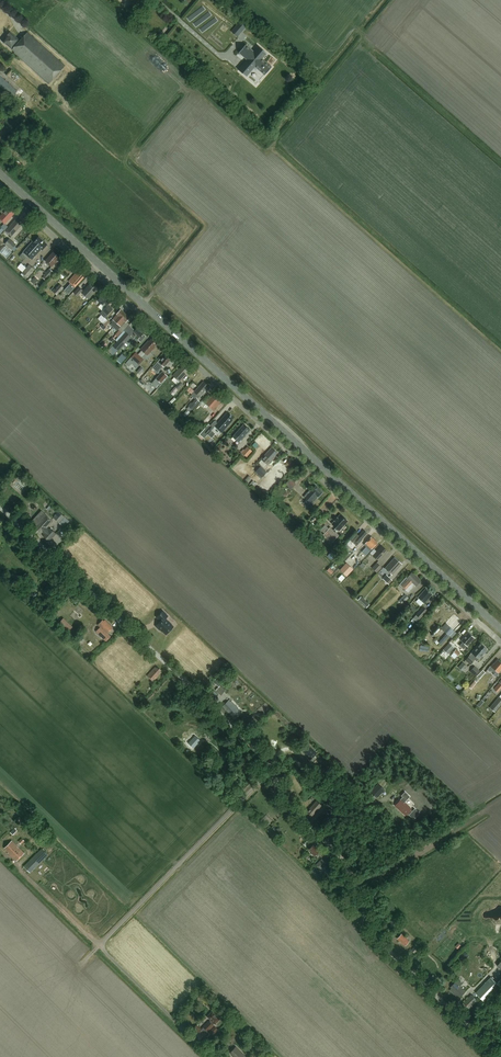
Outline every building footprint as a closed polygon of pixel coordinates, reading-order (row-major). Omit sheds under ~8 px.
[(7,36),(3,41),(3,42),(4,43),(6,43),(6,44),(11,48),(14,45),(15,46),(12,49),(16,52),(15,53),(49,83),(65,65),(27,32),(17,44),(16,43),(19,39),(10,32),(8,33),(7,33),(7,35),(7,36)] [(255,67),(264,75),(272,66),(262,58),(267,53),(258,46),(254,51),(246,44),(238,52),(246,60),(238,69),(247,77),(255,67)] [(11,97),(17,91),(0,76),(0,87),(11,97)] [(15,117),(22,109),(19,106),(12,114),(15,117)] [(15,213),(8,207),(0,216),(0,219),(4,223),(5,224),(15,213)] [(12,236),(24,223),(18,218),(6,231),(12,236)] [(5,224),(4,223),(0,227),(0,234),(4,230),(5,231),(8,227),(5,224)] [(42,249),(47,244),(39,236),(34,242),(32,241),(23,252),(32,259),(41,249),(42,249)] [(16,244),(13,241),(10,238),(5,243),(12,249),(12,248),(14,250),(16,247),(14,246),(16,244)] [(8,258),(14,251),(7,245),(1,252),(8,258)] [(52,266),(60,257),(53,252),(46,260),(52,266)] [(35,268),(29,264),(22,272),(28,276),(35,268)] [(47,277),(53,271),(49,269),(44,275),(47,277)] [(68,294),(85,275),(80,271),(78,273),(77,272),(69,281),(71,283),(65,290),(68,294)] [(89,298),(97,288),(91,282),(84,291),(79,287),(74,293),(77,296),(81,291),(89,298)] [(58,295),(64,288),(60,285),(54,292),(58,295)] [(111,301),(103,293),(97,300),(105,307),(100,313),(105,317),(113,309),(108,304),(111,301)] [(130,317),(121,309),(116,314),(117,314),(112,319),(113,319),(111,321),(112,322),(110,324),(117,330),(118,329),(119,329),(115,334),(117,337),(128,324),(126,322),(130,317)] [(145,331),(139,325),(130,335),(133,338),(136,335),(139,337),(138,339),(141,342),(146,336),(143,333),(145,331)] [(120,352),(126,347),(123,345),(131,336),(124,330),(116,340),(117,341),(113,346),(120,352)] [(135,352),(130,357),(139,365),(144,359),(141,357),(145,353),(147,355),(155,346),(158,343),(152,337),(149,341),(148,340),(140,349),(142,350),(138,354),(135,352)] [(121,363),(127,357),(122,353),(116,359),(121,363)] [(161,358),(153,367),(158,372),(164,366),(165,367),(171,360),(165,355),(162,359),(161,358)] [(177,385),(170,392),(173,395),(179,389),(178,389),(183,384),(179,381),(186,373),(185,373),(188,369),(183,365),(180,368),(173,375),(174,377),(172,380),(177,385)] [(151,383),(156,388),(167,375),(162,371),(151,383)] [(209,386),(203,381),(192,394),(195,397),(197,395),(199,396),(204,391),(209,386)] [(214,410),(221,401),(219,399),(220,398),(216,395),(215,396),(214,395),(206,403),(214,410)] [(193,410),(200,401),(196,398),(189,406),(193,410)] [(202,405),(189,418),(195,424),(208,411),(202,405)] [(233,420),(232,419),(233,418),(227,412),(217,423),(215,426),(222,432),(233,420)] [(204,438),(208,434),(212,438),(215,433),(212,430),(213,428),(215,426),(217,423),(214,421),(210,425),(208,424),(199,434),(204,438)] [(244,424),(232,437),(239,442),(245,435),(246,436),(251,431),(250,430),(244,424)] [(247,456),(252,451),(248,447),(242,452),(247,456)] [(277,453),(272,448),(261,459),(267,465),(275,457),(274,456),(277,453)] [(261,478),(267,472),(261,466),(255,472),(261,478)] [(257,484),(255,482),(252,479),(249,475),(245,479),(251,485),(254,487),(257,484)] [(296,484),(290,478),(285,483),(291,489),(296,484)] [(311,489),(304,497),(307,500),(304,503),(308,506),(311,503),(312,504),(323,492),(316,486),(312,491),(311,489)] [(59,511),(53,517),(60,523),(65,517),(59,511)] [(45,514),(34,526),(36,528),(35,529),(40,534),(43,531),(45,533),(43,535),(49,541),(56,533),(50,528),(48,530),(46,528),(53,521),(45,514)] [(348,521),(341,514),(338,518),(338,517),(335,520),(335,521),(333,524),(337,528),(334,530),(331,527),(325,533),(333,541),(339,534),(337,532),(339,530),(340,530),(348,521)] [(363,539),(368,533),(365,530),(360,536),(357,534),(346,547),(348,548),(349,547),(350,547),(354,542),(357,546),(363,539)] [(370,550),(377,542),(371,537),(364,545),(370,550)] [(374,549),(370,553),(373,555),(379,560),(388,551),(382,546),(377,551),(374,549)] [(392,575),(402,564),(395,558),(385,569),(392,575)] [(377,563),(372,568),(377,573),(382,568),(377,563)] [(420,581),(411,572),(406,577),(399,584),(408,592),(415,585),(416,586),(420,581)] [(389,584),(392,580),(386,574),(383,578),(389,584)] [(432,594),(425,588),(418,597),(425,603),(432,594)] [(405,594),(399,600),(403,604),(409,597),(405,594)] [(370,604),(361,596),(358,600),(367,607),(370,604)] [(427,610),(423,606),(416,614),(416,615),(413,618),(417,621),(427,610)] [(160,621),(156,626),(159,629),(160,628),(166,634),(173,627),(165,619),(168,616),(162,611),(156,617),(160,621)] [(453,616),(446,624),(453,629),(459,622),(453,616)] [(58,623),(68,631),(72,626),(63,618),(58,623)] [(103,620),(98,625),(100,627),(96,632),(107,641),(111,637),(107,633),(113,627),(105,620),(104,621),(103,620)] [(448,634),(453,629),(446,624),(442,629),(448,634)] [(465,649),(475,638),(469,632),(462,640),(464,642),(461,646),(465,649)] [(441,645),(449,636),(446,634),(438,642),(441,645)] [(449,655),(455,648),(450,643),(444,650),(449,655)] [(477,661),(488,649),(481,643),(479,646),(478,645),(470,654),(477,661)] [(460,653),(456,649),(452,652),(453,653),(451,655),(454,658),(456,656),(457,656),(460,653)] [(500,669),(500,662),(498,659),(494,664),(493,663),(491,666),(490,666),(488,669),(490,671),(493,668),(496,671),(493,674),(496,676),(499,673),(498,673),(500,670),(500,669)] [(467,666),(463,662),(458,667),(462,670),(467,666)] [(475,675),(480,670),(474,665),(469,670),(475,675)] [(153,681),(161,672),(160,671),(161,670),(157,667),(156,668),(155,667),(147,676),(153,681)] [(485,672),(483,669),(477,676),(479,678),(485,672)] [(476,682),(474,680),(466,689),(468,691),(471,688),(476,682)] [(216,690),(221,695),(225,690),(220,685),(216,690)] [(488,697),(494,690),(491,687),(485,695),(488,697)] [(500,705),(500,698),(499,696),(490,707),(495,712),(500,705)] [(235,716),(241,711),(229,699),(222,706),(233,717),(235,716)] [(310,759),(316,753),(308,745),(307,746),(306,745),(302,749),(304,750),(302,751),(310,759)] [(242,773),(252,763),(251,761),(252,760),(246,754),(242,759),(243,760),(236,767),(242,773)] [(384,789),(378,784),(373,789),(379,795),(384,789)] [(333,812),(337,807),(329,800),(325,804),(333,812)] [(312,816),(321,805),(317,801),(307,811),(312,816)] [(406,815),(411,809),(402,801),(401,802),(400,801),(395,805),(406,815)] [(16,861),(24,853),(12,841),(6,846),(7,848),(6,849),(10,853),(9,853),(16,861)] [(313,846),(309,850),(312,853),(311,854),(315,858),(319,855),(322,857),(324,855),(320,850),(319,851),(316,847),(315,848),(313,846)] [(41,848),(24,866),(30,872),(48,855),(41,848)] [(320,868),(326,863),(321,858),(316,864),(320,868)] [(311,871),(316,876),(315,877),(318,879),(319,879),(322,876),(314,868),(311,871)] [(405,946),(409,941),(401,933),(397,938),(405,946)] [(465,960),(469,956),(465,952),(461,956),(465,960)] [(490,977),(475,993),(480,997),(485,1002),(500,986),(490,977)] [(462,984),(458,980),(451,987),(452,988),(450,990),(459,998),(466,991),(461,985),(462,984)] [(472,995),(464,1003),(470,1008),(480,997),(475,993),(473,996),(472,995)] [(220,1018),(212,1011),(206,1016),(215,1024),(220,1018)] [(193,1031),(192,1033),(195,1036),(196,1035),(198,1037),(197,1038),(199,1040),(213,1026),(208,1021),(201,1028),(197,1025),(192,1029),(193,1031)] [(209,1032),(212,1035),(218,1029),(214,1026),(209,1032)] [(231,1051),(232,1053),(231,1054),(233,1056),(232,1056),(233,1056),(246,1056),(236,1046),(231,1051)]
